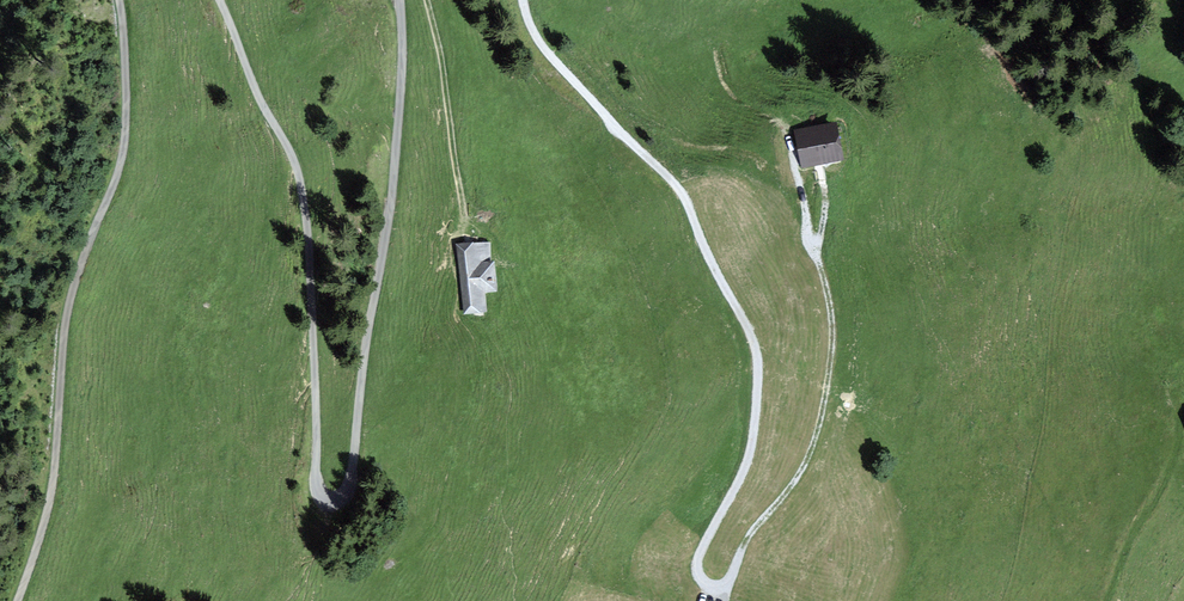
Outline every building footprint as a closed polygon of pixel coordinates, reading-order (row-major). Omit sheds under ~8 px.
[(833,123),(799,129),(806,166),(839,159),(833,123)] [(490,243),(458,245),(464,314),(487,312),(485,293),(498,291),(495,261),(491,261),(490,243)]
